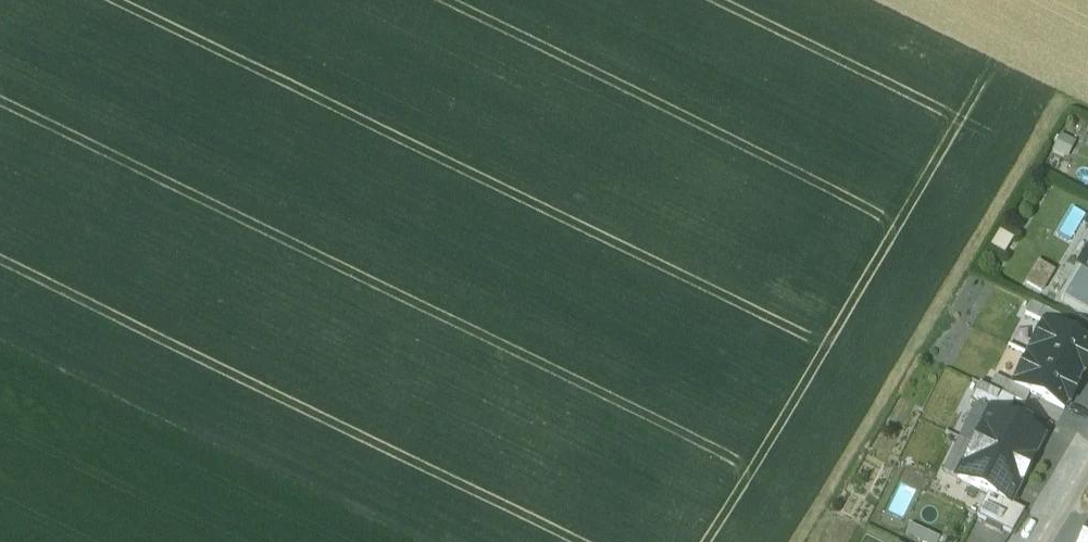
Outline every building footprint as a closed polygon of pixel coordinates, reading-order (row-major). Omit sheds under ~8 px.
[(1059,132),(1052,148),(1066,154),(1074,139),(1059,132)] [(991,244),(1005,253),(1014,238),(1001,229),(991,244)] [(1079,268),(1087,273),(1087,253),(1079,268)] [(1060,299),(1070,277),(1050,268),(1040,290),(1060,299)] [(1082,380),(1087,367),(1087,345),(1043,323),(1028,354),(1082,380)] [(1066,412),(1082,380),(1028,354),(1012,386),(1066,412)] [(974,405),(1005,420),(1014,400),(979,384),(970,403),(974,405)] [(974,405),(958,439),(1025,471),(1042,437),(1005,420),(974,405)] [(1010,503),(1025,471),(958,439),(942,471),(988,493),(1010,503)] [(1010,503),(988,493),(977,516),(1013,533),(1024,510),(1010,503)] [(917,541),(938,541),(939,540),(911,525),(905,536),(917,541)]
